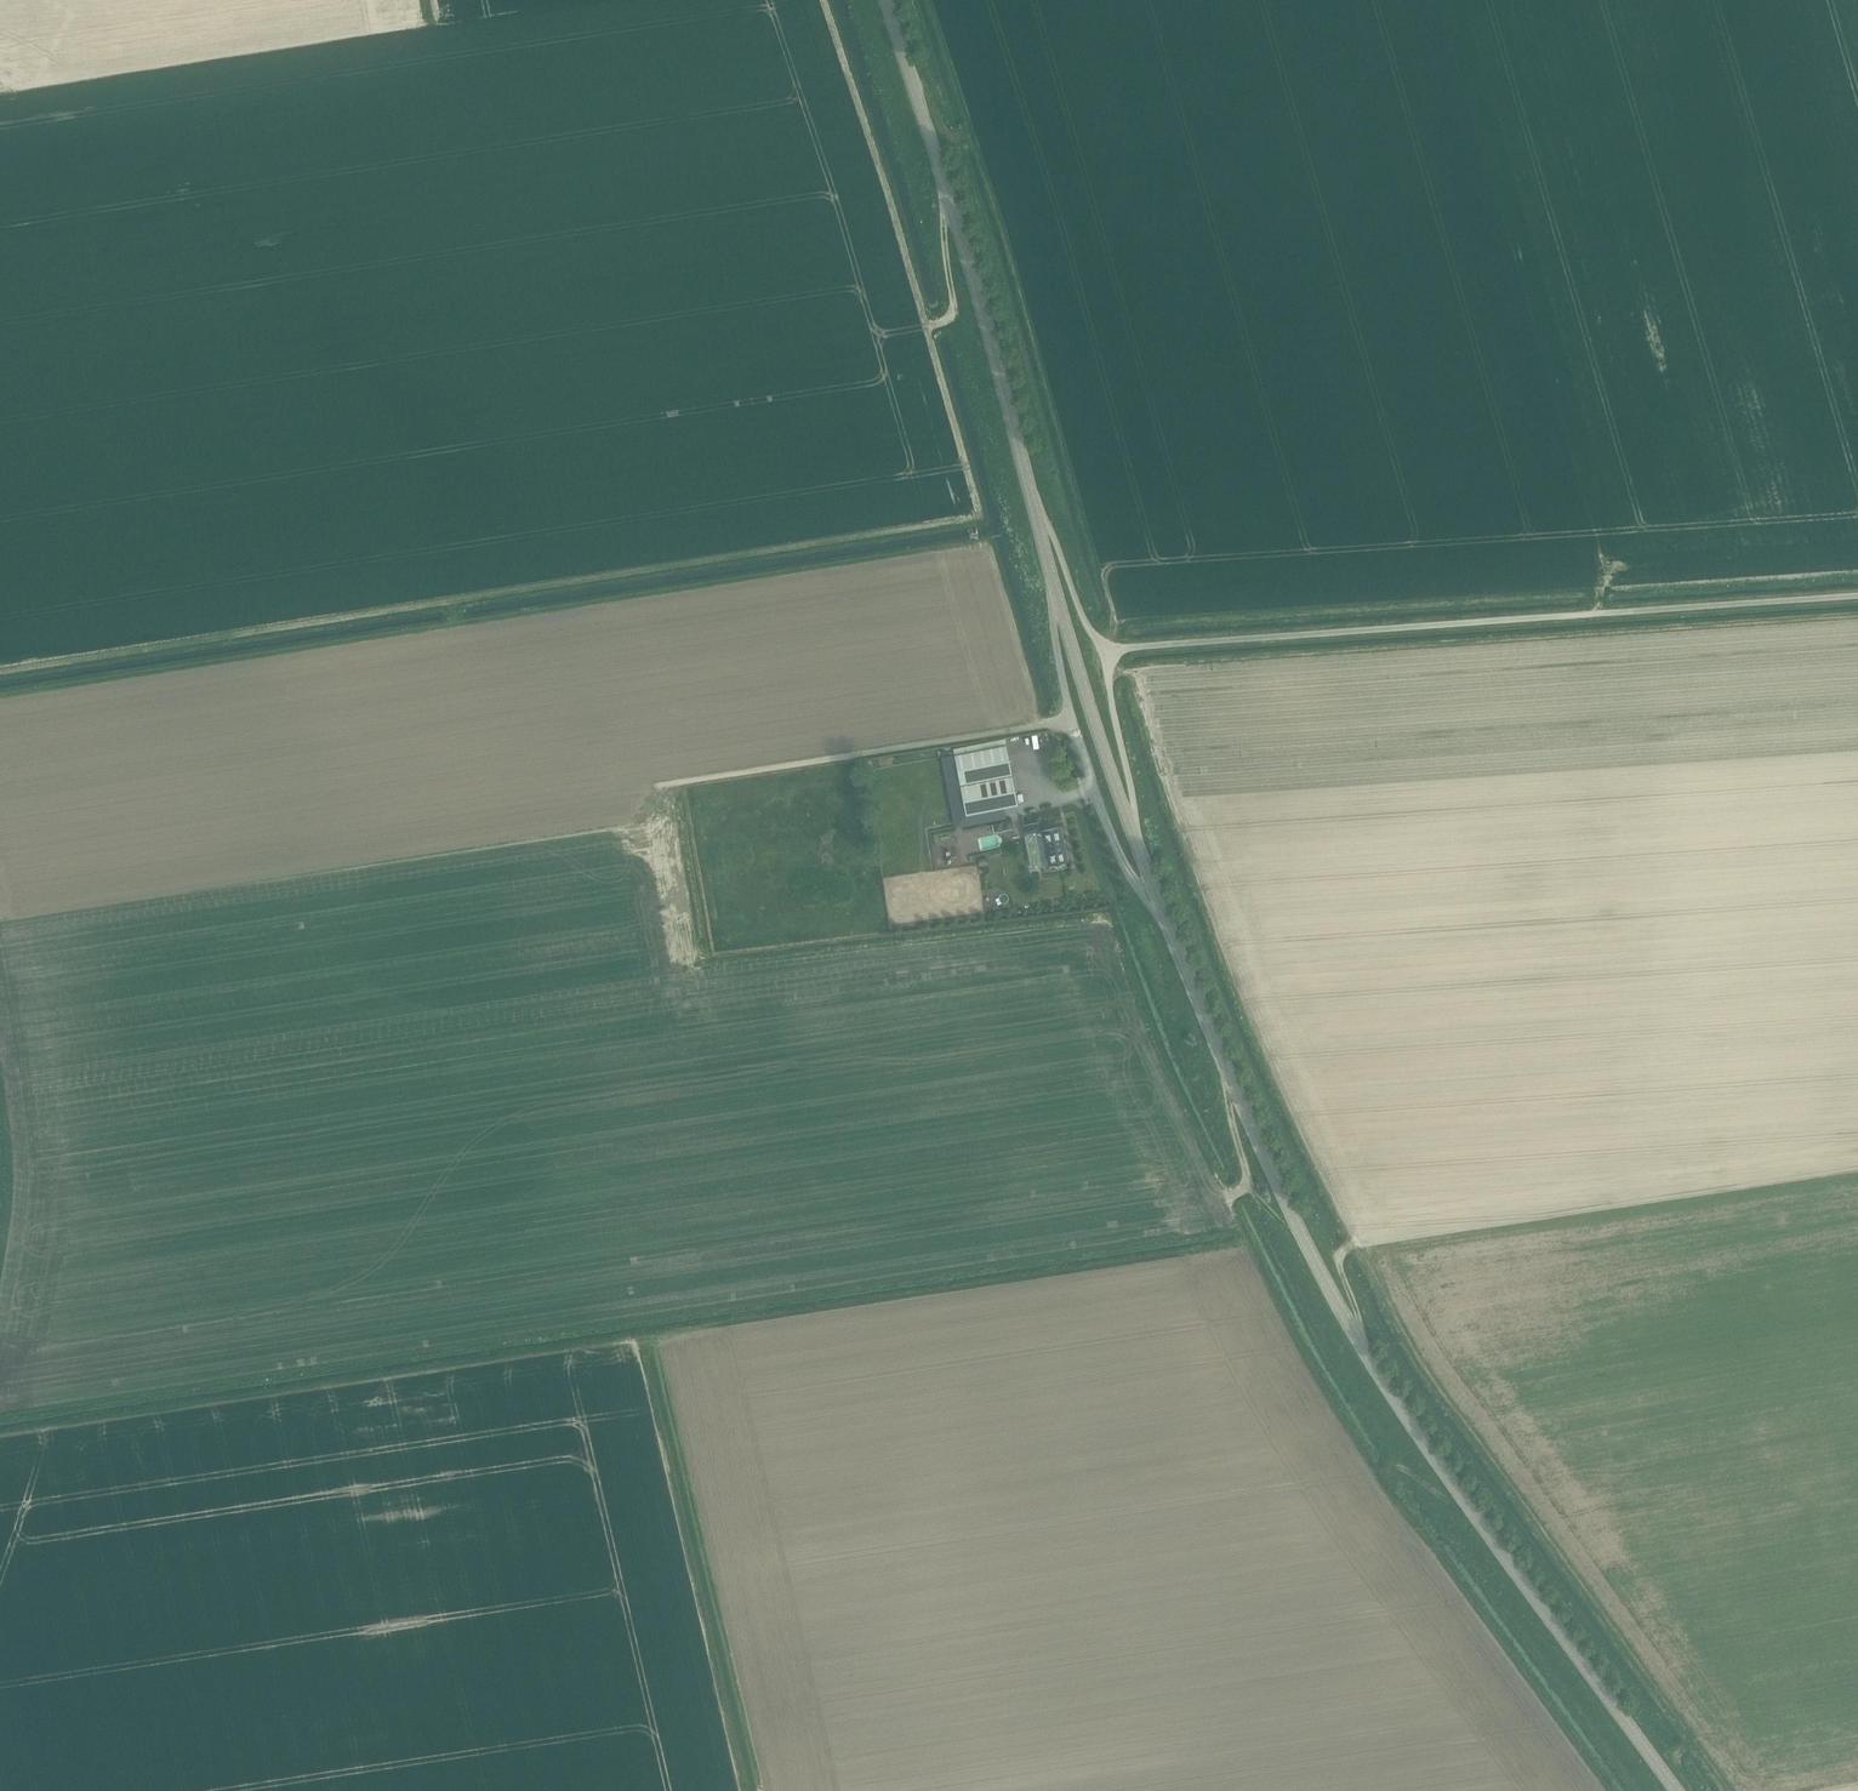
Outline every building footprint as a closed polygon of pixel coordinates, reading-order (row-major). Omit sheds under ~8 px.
[(960,785),(1012,775),(1006,744),(997,745),(954,754),(960,785)] [(960,785),(966,813),(1017,803),(1012,775),(960,785)] [(998,814),(977,819),(982,840),(1003,835),(998,814)] [(1010,819),(1001,821),(1002,830),(1012,828),(1010,819)] [(1036,822),(1023,825),(1025,835),(1036,832),(1038,832),(1038,830),(1036,822)] [(1038,832),(1036,832),(1043,865),(1049,864),(1050,869),(1066,866),(1065,860),(1067,859),(1060,826),(1038,830),(1038,832)]
